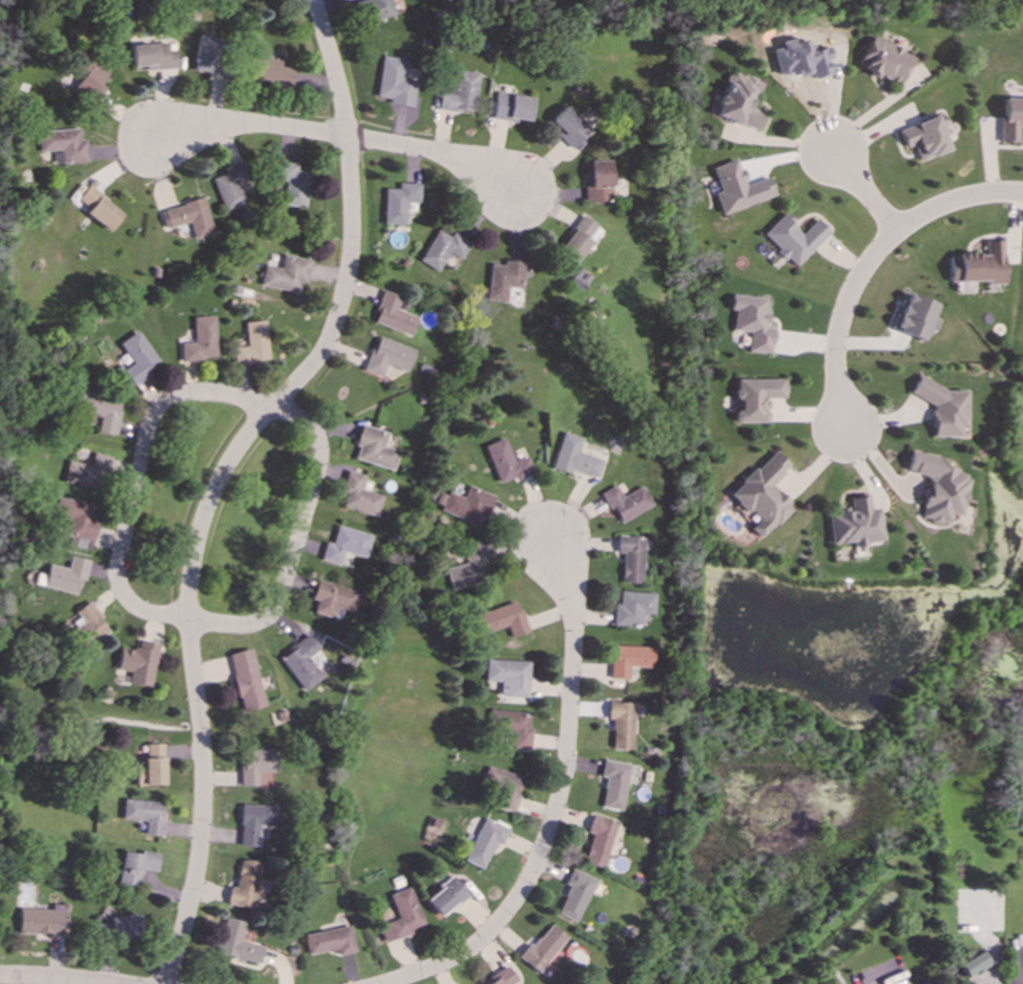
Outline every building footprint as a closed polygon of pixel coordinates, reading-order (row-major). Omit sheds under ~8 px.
[(389,0),(365,0),(356,2),(361,23),(393,15),(389,0)] [(191,71),(215,74),(220,39),(196,35),(191,71)] [(913,56),(870,37),(857,67),(900,86),(913,56)] [(175,70),(174,51),(165,51),(165,44),(130,45),(130,67),(144,66),(145,71),(175,70)] [(109,70),(76,52),(67,67),(81,74),(71,91),(93,103),(102,87),(99,86),(109,70)] [(278,62),(248,57),(244,79),(289,87),(292,69),(278,67),(278,62)] [(477,73),(455,70),(453,85),(440,84),(437,110),(473,113),(477,73)] [(756,130),(761,114),(749,111),(758,82),(727,72),(713,117),(756,130)] [(491,118),(527,123),(531,98),(495,92),(491,118)] [(1017,143),(1018,127),(1022,127),(1022,99),(1001,99),(1000,142),(1017,143)] [(563,105),(548,122),(558,131),(554,135),(571,150),(590,130),(563,105)] [(950,151),(939,116),(898,129),(904,148),(913,146),(918,160),(950,151)] [(86,163),(85,140),(78,141),(78,130),(37,131),(38,153),(52,152),(52,164),(86,163)] [(720,214),(774,196),(768,178),(744,185),(736,159),(710,168),(718,192),(713,193),(720,214)] [(609,161),(583,161),(584,202),(610,202),(609,161)] [(223,213),(244,206),(240,194),(248,191),(239,162),(221,169),(223,174),(211,179),(223,213)] [(295,164),(274,162),(272,181),(284,182),(281,205),(303,208),(307,173),(294,171),(295,164)] [(383,189),(382,225),(404,225),(404,202),(418,203),(418,184),(397,184),(397,189),(383,189)] [(123,213),(86,186),(73,203),(110,231),(123,213)] [(211,235),(202,199),(158,210),(163,229),(187,222),(192,240),(211,235)] [(794,266),(828,232),(815,219),(801,233),(782,214),(761,235),(784,259),(785,257),(794,266)] [(600,230),(582,216),(555,252),(573,266),(600,230)] [(418,262),(437,271),(446,253),(460,260),(469,242),(450,233),(448,237),(434,230),(418,262)] [(949,282),(986,281),(986,285),(1004,284),(1002,242),(985,242),(985,254),(948,255),(949,282)] [(259,286),(302,294),(309,261),(282,255),(279,268),(263,265),(259,286)] [(488,264),(484,300),(504,302),(506,288),(520,289),(523,262),(502,260),(501,266),(488,264)] [(371,323),(409,336),(415,317),(395,310),(400,296),(382,290),(371,323)] [(935,304),(906,293),(892,330),(921,341),(925,329),(933,333),(938,320),(930,318),(935,304)] [(730,331),(748,333),(746,352),(769,354),(772,329),(763,328),(766,299),(729,295),(728,310),(733,311),(730,331)] [(214,317),(192,317),(192,343),(179,344),(179,362),(201,361),(200,357),(215,356),(214,317)] [(232,348),(233,365),(267,363),(265,321),(244,322),(245,347),(232,348)] [(117,344),(131,364),(121,370),(131,386),(149,374),(147,370),(157,363),(136,332),(117,344)] [(361,370),(380,378),(385,365),(406,373),(414,351),(377,337),(373,350),(369,348),(361,370)] [(931,437),(960,437),(960,428),(966,428),(966,391),(947,391),(917,376),(908,394),(932,407),(932,408),(931,437)] [(765,423),(765,398),(783,399),(783,380),(734,379),(733,400),(738,400),(738,411),(733,411),(733,423),(765,423)] [(113,436),(120,400),(80,392),(76,412),(99,417),(96,432),(113,436)] [(386,433),(359,425),(353,446),(357,447),(354,460),(391,470),(397,451),(382,447),(386,433)] [(549,469),(569,475),(569,471),(595,479),(600,461),(576,454),(580,438),(560,433),(549,469)] [(513,481),(532,474),(524,456),(511,462),(502,438),(482,447),(497,483),(511,478),(513,481)] [(903,473),(928,478),(919,519),(947,525),(950,514),(959,516),(969,475),(939,468),(941,459),(908,451),(903,473)] [(89,466),(66,461),(61,483),(101,491),(108,457),(91,453),(89,466)] [(727,490),(753,524),(748,528),(756,538),(790,510),(768,483),(787,468),(774,453),(727,490)] [(375,517),(381,496),(359,490),(363,476),(345,471),(339,492),(344,493),(340,507),(375,517)] [(600,493),(616,524),(650,506),(640,487),(620,497),(614,485),(600,493)] [(492,496),(466,486),(460,500),(438,490),(433,503),(440,506),(438,511),(478,529),(492,496)] [(829,545),(851,542),(851,548),(864,547),(863,543),(881,541),(878,508),(868,509),(866,496),(847,498),(849,510),(825,512),(829,545)] [(90,550),(96,504),(54,498),(52,517),(66,519),(64,537),(68,538),(66,547),(90,550)] [(323,543),(319,560),(338,565),(342,552),(364,558),(370,536),(335,526),(330,544),(323,543)] [(614,553),(620,554),(619,583),(640,583),(641,550),(648,551),(648,538),(615,536),(614,553)] [(443,569),(449,590),(487,580),(477,545),(461,549),(464,564),(443,569)] [(310,600),(314,601),(312,613),(332,618),(334,608),(357,613),(358,607),(357,606),(360,592),(315,581),(310,600)] [(652,615),(653,593),(617,592),(617,605),(611,605),(611,626),(639,627),(639,615),(652,615)] [(74,612),(82,624),(70,631),(82,650),(108,633),(88,602),(74,612)] [(516,602),(477,613),(483,633),(505,627),(508,638),(525,633),(516,602)] [(277,657),(302,692),(321,679),(306,657),(317,649),(307,636),(277,657)] [(119,648),(116,670),(128,672),(127,684),(150,687),(156,644),(137,641),(136,650),(119,648)] [(651,668),(651,647),(610,646),(609,679),(627,679),(627,667),(651,668)] [(227,654),(239,713),(262,708),(251,649),(227,654)] [(527,661),(484,660),(483,682),(498,682),(497,696),(525,698),(527,661)] [(605,720),(611,720),(610,750),(631,750),(632,703),(606,702),(605,720)] [(529,712),(487,712),(486,732),(510,732),(509,749),(528,749),(529,712)] [(163,785),(162,744),(143,745),(144,766),(135,766),(135,786),(163,785)] [(239,787),(257,786),(256,773),(275,773),(275,749),(239,750),(239,787)] [(628,765),(601,760),(599,777),(604,778),(599,808),(620,812),(628,765)] [(512,812),(520,776),(483,767),(478,787),(497,792),(493,808),(512,812)] [(121,821),(144,821),(143,835),(161,836),(162,802),(122,800),(121,821)] [(276,806),(239,805),(238,846),(260,847),(261,827),(276,828),(276,806)] [(601,869),(615,825),(590,816),(585,833),(591,834),(582,862),(601,869)] [(481,869),(492,843),(500,846),(507,829),(481,818),(463,861),(481,869)] [(157,854),(140,852),(139,854),(120,852),(117,885),(138,887),(139,870),(156,872),(157,854)] [(235,888),(227,887),(225,906),(253,909),(258,862),(238,860),(235,888)] [(563,885),(567,887),(555,914),(574,923),(594,880),(570,869),(563,885)] [(423,900),(438,918),(466,896),(451,877),(423,900)] [(383,944),(410,934),(408,929),(422,925),(408,887),(387,895),(396,919),(376,927),(383,944)] [(18,909),(17,935),(65,936),(66,904),(51,904),(50,910),(18,909)] [(109,916),(109,939),(140,938),(139,916),(109,916)] [(243,922),(223,918),(214,955),(258,965),(262,946),(239,941),(243,922)] [(537,973),(566,938),(549,924),(531,947),(527,943),(516,957),(537,973)] [(303,933),(306,955),(336,951),(337,955),(353,953),(350,927),(303,933)] [(964,978),(988,968),(982,952),(958,962),(964,978)] [(516,981),(506,967),(482,983),(512,983),(516,981)]
